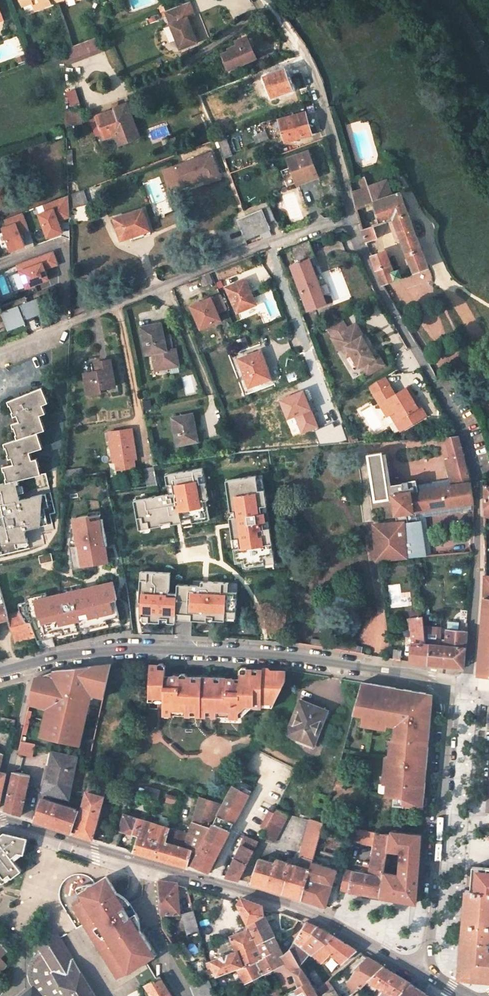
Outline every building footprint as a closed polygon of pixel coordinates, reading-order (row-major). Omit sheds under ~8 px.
[(197,14),(192,0),(168,9),(167,10),(182,48),(199,41),(190,17),(197,14)] [(99,37),(64,50),(68,61),(103,48),(99,37)] [(255,58),(246,37),(236,41),(238,45),(228,48),(230,51),(223,54),(229,69),(255,58)] [(265,68),(268,76),(264,77),(272,98),(275,97),(276,101),(285,98),(284,93),(291,90),(283,70),(282,70),(279,62),(265,68)] [(77,89),(67,92),(71,106),(81,104),(77,89)] [(135,137),(122,105),(120,106),(121,110),(118,116),(125,131),(112,136),(115,145),(135,137)] [(110,111),(95,116),(88,119),(94,136),(102,132),(104,139),(112,136),(125,131),(118,116),(121,110),(120,106),(110,109),(110,111)] [(67,125),(81,123),(79,109),(66,111),(67,125)] [(306,112),(278,119),(284,142),(311,135),(306,112)] [(265,130),(253,136),(256,144),(261,142),(264,150),(278,145),(275,137),(269,139),(265,130)] [(232,154),(225,136),(215,140),(222,158),(232,154)] [(309,151),(288,158),(297,183),(317,175),(309,151)] [(209,153),(171,169),(180,189),(203,180),(218,174),(209,153)] [(218,174),(203,180),(204,184),(219,178),(218,174)] [(392,195),(387,180),(352,192),(358,217),(367,242),(376,238),(372,227),(388,221),(393,219),(400,239),(413,273),(428,267),(416,234),(414,228),(401,192),(392,195)] [(84,190),(68,195),(69,210),(89,204),(84,190)] [(69,210),(68,195),(44,204),(47,212),(40,214),(48,236),(62,231),(57,218),(61,216),(69,216),(69,210)] [(275,220),(270,207),(244,217),(237,220),(245,240),(270,230),(267,223),(275,220)] [(130,240),(150,234),(147,226),(142,208),(114,217),(121,239),(130,236),(130,240)] [(22,232),(29,229),(23,213),(5,219),(8,227),(2,228),(10,250),(19,247),(25,245),(22,238),(24,237),(22,232)] [(400,239),(393,219),(388,221),(395,240),(400,239)] [(290,248),(297,264),(291,266),(308,311),(327,304),(316,276),(313,267),(310,259),(316,257),(310,240),(290,248)] [(428,252),(435,266),(443,262),(437,248),(428,252)] [(58,264),(53,251),(17,264),(20,272),(15,273),(7,276),(13,292),(20,290),(48,279),(45,269),(51,267),(58,264)] [(394,271),(386,251),(372,256),(382,284),(402,277),(399,270),(394,271)] [(317,266),(319,265),(316,257),(310,259),(313,267),(317,266)] [(201,282),(211,278),(209,272),(199,277),(201,282)] [(201,282),(203,286),(213,283),(211,278),(201,282)] [(246,279),(226,287),(236,313),(256,304),(246,279)] [(25,295),(0,305),(0,306),(9,328),(25,322),(22,315),(26,314),(27,317),(45,310),(39,296),(27,301),(25,295)] [(227,309),(221,295),(212,298),(211,298),(191,306),(201,328),(221,320),(218,313),(227,309)] [(327,330),(332,338),(346,330),(341,321),(327,330)] [(161,323),(141,327),(146,355),(153,353),(157,370),(171,367),(170,361),(178,359),(175,348),(173,348),(171,343),(169,344),(168,336),(164,336),(161,323)] [(332,338),(330,339),(338,352),(340,351),(345,348),(350,355),(357,368),(360,366),(366,376),(380,367),(375,357),(373,358),(361,338),(362,337),(354,324),(346,330),(332,338)] [(345,348),(340,351),(345,358),(350,355),(345,348)] [(250,387),(269,380),(265,370),(268,369),(263,357),(260,358),(257,352),(239,359),(250,387)] [(375,357),(380,367),(383,365),(377,356),(375,357)] [(97,370),(84,372),(87,395),(107,391),(106,387),(116,386),(111,359),(95,362),(97,370)] [(170,361),(171,367),(179,366),(178,359),(170,361)] [(383,377),(368,386),(387,416),(389,414),(395,411),(406,427),(417,420),(420,411),(413,400),(408,403),(401,390),(394,394),(383,377)] [(408,386),(401,390),(408,403),(413,400),(420,411),(417,420),(425,415),(408,386)] [(7,482),(19,480),(42,474),(38,458),(33,459),(30,452),(43,448),(39,432),(46,430),(41,414),(47,413),(44,404),(49,402),(43,387),(8,400),(10,405),(11,405),(14,411),(13,412),(14,416),(18,415),(20,420),(17,422),(13,423),(14,428),(15,428),(18,434),(16,434),(18,439),(5,443),(6,448),(7,447),(9,454),(8,454),(10,458),(12,458),(14,464),(11,464),(3,466),(4,471),(5,471),(7,477),(6,478),(7,482)] [(304,389),(279,399),(287,419),(295,416),(302,433),(319,426),(304,389)] [(395,411),(389,414),(400,431),(406,427),(395,411)] [(192,414),(173,418),(178,445),(198,441),(192,414)] [(330,424),(313,430),(316,439),(318,445),(350,443),(348,436),(336,437),(330,424)] [(131,429),(110,432),(114,462),(136,459),(131,429)] [(426,556),(420,521),(408,522),(403,523),(401,514),(406,513),(474,503),(470,480),(457,435),(445,436),(445,437),(440,438),(443,449),(448,448),(450,457),(457,484),(452,485),(392,494),(398,523),(373,524),(376,561),(426,556)] [(316,439),(305,440),(306,447),(318,445),(316,439)] [(368,456),(374,497),(388,494),(387,486),(392,486),(387,453),(368,456)] [(450,457),(445,459),(451,482),(452,485),(457,484),(450,457)] [(86,474),(85,468),(64,471),(64,477),(72,476),(86,474)] [(168,494),(133,500),(138,529),(160,525),(160,523),(170,521),(170,524),(178,522),(181,522),(181,519),(190,517),(191,522),(208,519),(205,500),(207,499),(202,468),(165,474),(168,494)] [(234,517),(228,517),(229,525),(234,563),(241,562),(242,567),(274,563),(262,475),(225,480),(229,512),(233,511),(234,517)] [(70,489),(71,489),(72,476),(64,477),(63,493),(69,493),(70,489)] [(7,482),(0,484),(0,518),(1,517),(3,525),(0,525),(0,540),(1,544),(28,541),(25,530),(41,526),(43,494),(21,499),(17,484),(20,483),(19,480),(7,482)] [(387,486),(388,494),(392,494),(452,485),(451,482),(418,487),(417,482),(392,486),(387,486)] [(70,551),(73,569),(100,564),(113,562),(110,547),(104,512),(73,517),(70,551)] [(53,553),(39,556),(41,565),(48,563),(55,562),(53,553)] [(140,602),(139,622),(173,623),(173,619),(185,620),(205,621),(205,620),(234,621),(235,592),(226,592),(227,583),(206,581),(192,580),(191,584),(176,583),(175,593),(167,592),(167,590),(168,590),(169,572),(139,571),(138,594),(137,602),(140,602)] [(23,602),(17,604),(20,612),(26,622),(30,623),(37,640),(122,620),(122,619),(117,599),(118,598),(114,581),(92,586),(43,598),(42,593),(22,597),(23,602)] [(484,597),(478,675),(488,676),(488,597),(484,597)] [(31,638),(36,652),(41,650),(37,640),(30,623),(26,622),(20,612),(8,615),(5,603),(0,605),(0,620),(9,618),(15,642),(31,638)] [(408,619),(413,641),(411,662),(416,663),(428,664),(429,644),(426,644),(423,618),(408,619)] [(467,631),(447,629),(445,646),(429,644),(428,664),(438,665),(464,668),(467,631)] [(104,698),(111,664),(88,667),(87,673),(73,669),(73,674),(65,674),(65,670),(56,671),(53,672),(52,678),(41,676),(35,678),(29,704),(48,709),(52,710),(49,722),(45,721),(41,737),(75,745),(83,714),(85,715),(89,694),(104,698)] [(225,676),(181,675),(181,678),(179,678),(179,675),(172,674),(170,675),(169,677),(168,678),(166,678),(166,669),(159,668),(159,665),(150,664),(149,698),(164,698),(163,715),(164,717),(170,717),(173,715),(172,710),(186,710),(202,711),(217,711),(217,716),(229,716),(231,719),(238,719),(240,716),(240,710),(245,705),(254,705),(254,707),(263,707),(263,702),(275,703),(291,670),(271,669),(258,670),(245,669),(241,669),(240,682),(236,682),(236,680),(235,678),(232,677),(227,677),(227,680),(225,681),(225,676)] [(362,682),(353,713),(374,716),(373,720),(396,724),(394,739),(391,739),(390,755),(386,755),(383,785),(387,785),(386,796),(395,796),(394,803),(402,803),(402,805),(423,806),(425,779),(419,778),(419,771),(426,772),(427,760),(432,705),(426,704),(427,693),(403,689),(402,695),(396,694),(397,688),(362,682)] [(323,724),(328,710),(301,699),(287,734),(309,743),(313,733),(315,734),(319,723),(323,724)] [(240,716),(243,716),(254,705),(245,705),(240,710),(240,716)] [(28,711),(23,734),(26,735),(31,712),(28,711)] [(75,745),(80,747),(88,716),(83,714),(75,745)] [(16,720),(1,717),(0,722),(0,725),(14,728),(16,720)] [(309,743),(314,745),(318,735),(315,734),(313,733),(309,743)] [(24,743),(21,742),(18,754),(33,757),(35,746),(24,743)] [(77,757),(52,751),(44,793),(69,798),(77,757)] [(93,839),(107,786),(91,782),(93,772),(87,770),(85,781),(89,782),(76,834),(85,837),(93,839)] [(21,815),(30,775),(15,772),(5,811),(11,813),(21,815)] [(152,788),(145,786),(143,796),(149,798),(152,788)] [(249,794),(233,787),(212,826),(191,865),(209,872),(249,794)] [(161,790),(152,788),(149,798),(158,801),(161,790)] [(171,793),(163,790),(160,801),(168,803),(171,793)] [(212,826),(209,826),(221,803),(200,797),(190,833),(165,827),(126,814),(121,831),(138,834),(134,851),(169,861),(188,866),(188,864),(191,865),(212,826)] [(71,832),(78,810),(43,798),(35,820),(49,825),(71,832)] [(275,842),(289,815),(277,808),(263,835),(275,842)] [(275,863),(259,858),(252,883),(280,891),(303,898),(313,862),(323,823),(310,819),(298,865),(277,859),(275,863)] [(390,834),(358,829),(356,843),(373,845),(370,862),(364,862),(363,872),(353,870),(349,891),(364,893),(380,896),(384,872),(387,850),(390,834)] [(418,866),(421,834),(390,830),(390,834),(387,850),(401,851),(399,875),(384,872),(380,896),(393,898),(416,902),(417,882),(418,866)] [(29,838),(16,835),(6,832),(0,836),(0,872),(5,878),(10,874),(12,877),(12,878),(22,871),(15,861),(13,858),(19,853),(24,854),(25,854),(29,838)] [(349,846),(352,836),(341,834),(339,844),(349,846)] [(260,841),(245,836),(226,877),(240,880),(260,841)] [(349,858),(341,856),(340,862),(343,867),(347,868),(349,858)] [(326,906),(337,870),(324,866),(325,862),(322,861),(321,865),(313,862),(303,898),(309,900),(326,906)] [(472,866),(471,889),(472,889),(488,890),(488,867),(472,866)] [(349,891),(353,870),(346,869),(341,890),(349,891)] [(107,875),(102,879),(106,886),(112,883),(107,875)] [(134,907),(131,904),(131,903),(126,906),(115,913),(107,901),(119,894),(112,883),(106,886),(102,879),(80,893),(83,896),(80,901),(72,907),(95,944),(98,942),(106,955),(103,957),(117,979),(156,956),(148,942),(142,933),(131,940),(125,931),(136,922),(140,919),(139,915),(136,910),(134,907)] [(174,919),(181,919),(178,885),(178,882),(171,882),(159,881),(161,914),(174,914),(174,919)] [(472,889),(471,889),(467,889),(459,977),(478,978),(488,979),(488,975),(482,974),(476,975),(469,974),(465,970),(463,965),(463,960),(466,954),(466,949),(469,949),(470,938),(467,937),(469,919),(472,919),(472,915),(469,915),(472,889)] [(472,889),(469,915),(472,915),(472,919),(469,919),(467,937),(470,938),(469,949),(466,949),(466,954),(463,960),(463,965),(465,970),(469,974),(476,975),(482,974),(488,975),(488,890),(472,889)] [(119,894),(107,901),(115,913),(126,906),(119,894)] [(239,902),(239,903),(249,924),(264,915),(263,905),(246,899),(243,898),(239,902)] [(193,911),(183,914),(189,933),(198,931),(193,911)] [(282,912),(280,934),(294,928),(299,919),(282,912)] [(275,936),(264,915),(249,924),(258,944),(275,936)] [(296,956),(302,948),(310,954),(312,956),(314,954),(335,936),(325,930),(320,927),(313,924),(306,921),(291,947),(296,956)] [(142,933),(136,922),(125,931),(131,940),(142,933)] [(212,962),(206,964),(209,977),(210,977),(211,978),(217,975),(217,976),(237,968),(244,966),(243,964),(262,957),(256,945),(247,927),(243,928),(244,931),(231,936),(236,951),(212,960),(212,962)] [(49,932),(35,940),(40,947),(36,950),(32,955),(31,958),(29,963),(50,964),(70,951),(59,935),(49,932)] [(237,968),(245,982),(253,978),(257,976),(269,970),(284,963),(287,961),(283,954),(283,952),(280,954),(276,947),(279,945),(275,936),(258,944),(256,945),(262,957),(243,964),(244,966),(237,968)] [(331,952),(342,962),(357,950),(344,942),(335,936),(314,954),(322,962),(331,952)] [(1,958),(9,951),(0,941),(0,974),(8,966),(1,958)] [(296,956),(291,947),(283,954),(287,961),(284,963),(294,971),(303,967),(301,964),(296,956)] [(296,956),(301,964),(310,954),(302,948),(296,956)] [(50,964),(29,963),(29,964),(28,968),(28,974),(30,980),(31,984),(33,987),(37,991),(39,989),(42,980),(53,970),(74,958),(70,951),(50,964)] [(75,959),(74,958),(53,970),(42,980),(39,989),(37,991),(33,987),(22,995),(97,995),(75,959)] [(356,969),(346,984),(355,992),(362,986),(369,981),(368,979),(383,966),(372,959),(371,958),(369,961),(366,964),(364,966),(361,963),(356,969)] [(378,995),(397,995),(411,983),(396,973),(383,966),(368,979),(369,981),(362,986),(366,993),(371,995),(372,995),(378,987),(382,989),(378,995)] [(300,995),(319,995),(316,990),(303,967),(294,971),(299,987),(296,989),(300,995)] [(171,995),(172,995),(165,984),(160,976),(146,986),(152,995),(171,995)] [(209,980),(193,986),(197,995),(215,995),(209,980)] [(333,987),(328,980),(316,990),(319,995),(320,995),(333,987)] [(426,992),(411,983),(397,995),(430,995),(426,992)] [(333,987),(320,995),(339,995),(333,987)]
